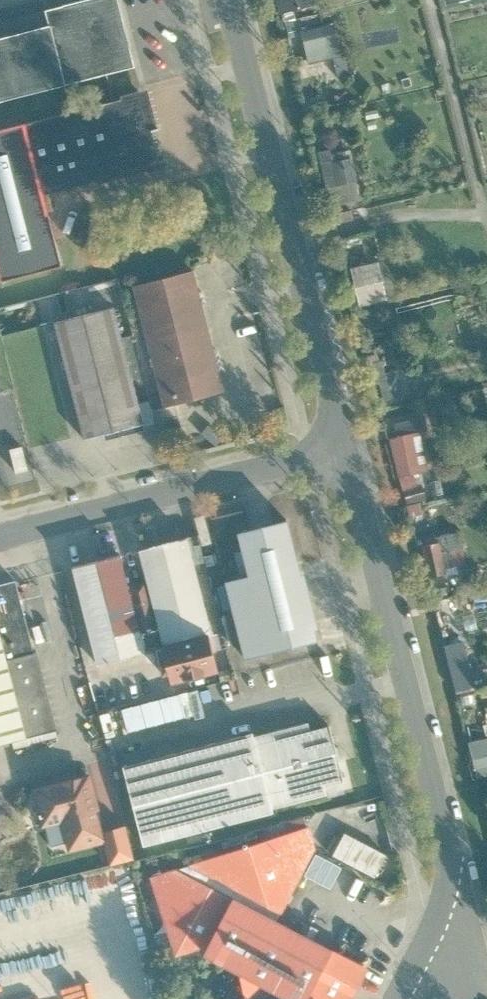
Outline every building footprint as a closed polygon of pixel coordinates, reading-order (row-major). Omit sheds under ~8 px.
[(0,39),(0,104),(135,68),(120,0),(94,0),(44,13),(48,27),(0,39)] [(284,15),(321,7),(319,0),(280,0),(284,15)] [(341,21),(305,26),(309,61),(338,57),(340,74),(347,73),(341,21)] [(137,96),(23,125),(43,196),(162,166),(153,132),(159,131),(148,91),(136,93),(137,96)] [(329,202),(360,200),(357,146),(325,148),(329,202)] [(382,259),(353,265),(363,304),(391,297),(382,259)] [(195,274),(133,289),(165,414),(229,397),(195,274)] [(114,310),(55,325),(87,446),(148,429),(114,310)] [(384,371),(389,396),(415,392),(410,366),(384,371)] [(396,422),(399,433),(390,435),(402,476),(433,467),(419,415),(396,422)] [(300,575),(287,520),(237,532),(248,575),(225,581),(244,658),(316,641),(314,629),(317,629),(304,574),(300,575)] [(426,537),(430,571),(468,566),(464,533),(426,537)] [(124,552),(74,564),(98,665),(148,652),(144,639),(160,635),(172,681),(223,668),(190,536),(140,548),(148,579),(133,582),(124,552)] [(58,730),(17,578),(0,582),(0,742),(58,730)] [(457,683),(477,679),(469,640),(449,644),(457,683)] [(130,683),(98,690),(103,709),(135,700),(130,683)] [(113,719),(116,740),(140,736),(137,716),(113,719)] [(256,728),(125,762),(146,845),(277,811),(275,806),(328,790),(326,783),(348,777),(332,720),(313,725),(311,718),(258,733),(256,728)] [(473,738),(478,772),(486,771),(486,736),(473,738)] [(92,771),(32,785),(42,825),(62,821),(69,850),(104,840),(111,863),(135,857),(126,822),(107,827),(92,771)] [(151,874),(177,955),(202,946),(298,998),(352,998),(369,967),(279,915),(318,846),(311,824),(151,874)] [(388,858),(345,836),(335,857),(377,879),(388,858)] [(317,851),(308,874),(335,886),(345,863),(317,851)]
